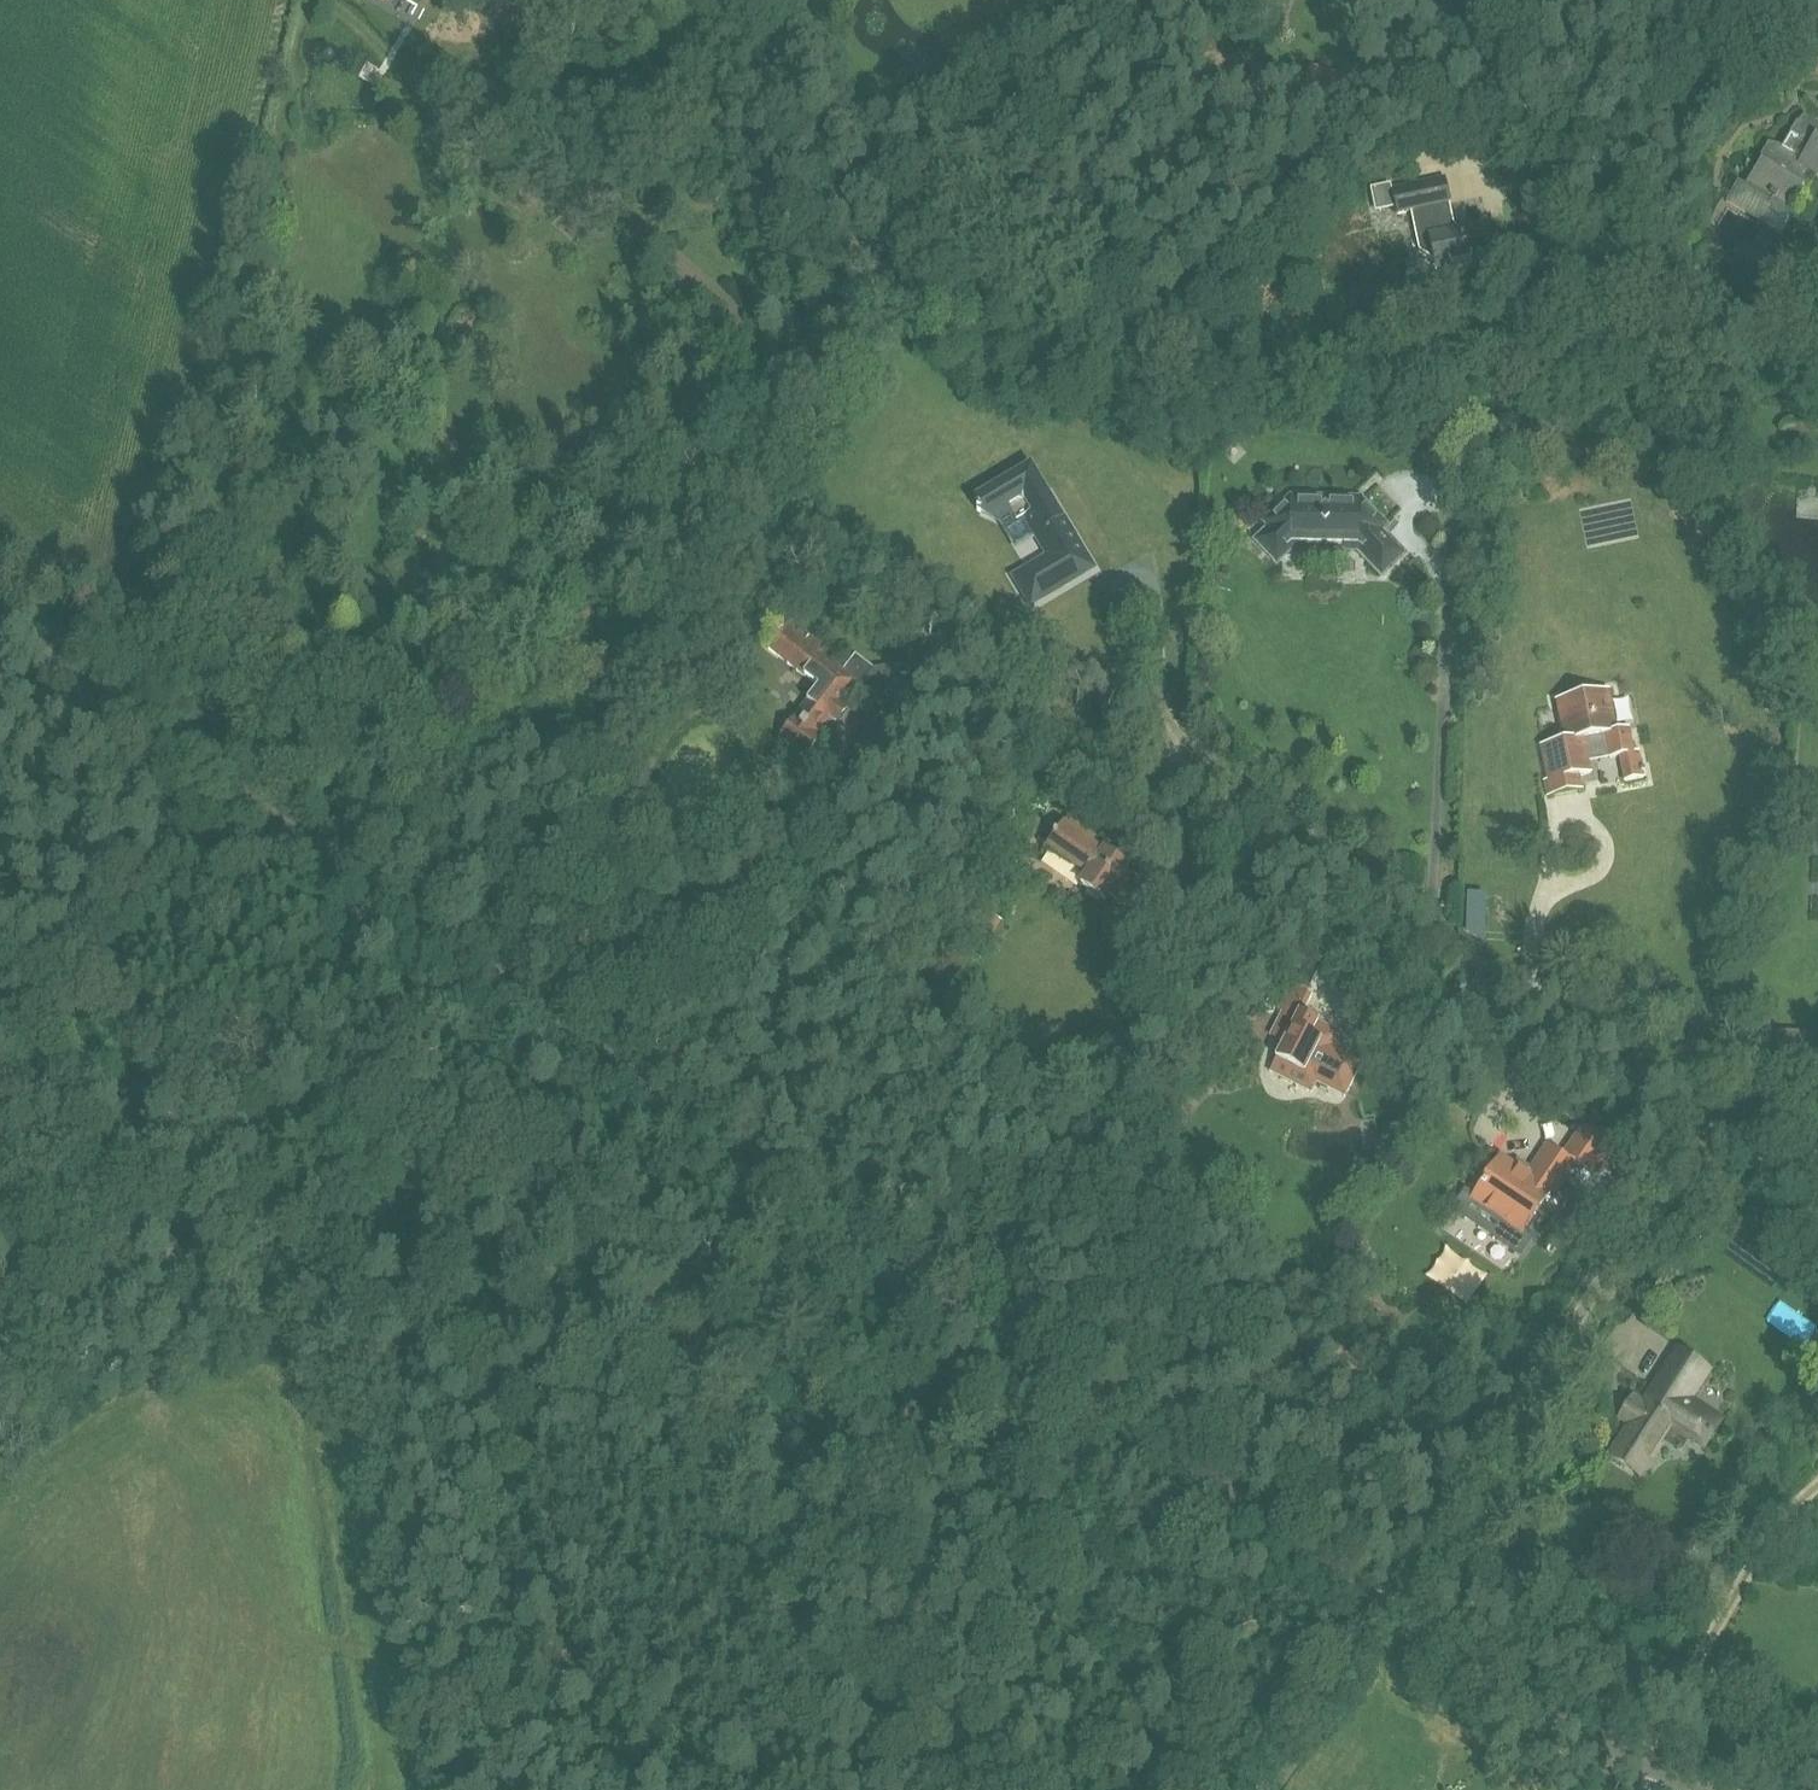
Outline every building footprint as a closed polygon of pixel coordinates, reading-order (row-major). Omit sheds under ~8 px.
[(1340,73),(1333,98),(1343,100),(1350,76),(1340,73)] [(1817,118),(1816,117),(1814,117),(1812,117),(1811,118),(1810,119),(1804,116),(1798,123),(1797,122),(1782,147),(1768,143),(1759,159),(1761,161),(1744,189),(1772,206),(1778,197),(1792,207),(1804,186),(1801,185),(1809,172),(1817,178),(1817,119),(1817,118)] [(1380,212),(1396,208),(1397,215),(1411,212),(1419,251),(1432,257),(1434,268),(1486,259),(1479,224),(1461,228),(1453,223),(1450,204),(1451,204),(1446,180),(1385,192),(1384,188),(1371,190),(1374,208),(1380,212)] [(1076,542),(1036,472),(1026,469),(979,495),(978,508),(998,517),(1011,510),(1017,520),(1027,514),(1051,556),(1076,542)] [(1292,499),(1268,522),(1292,547),(1359,548),(1383,572),(1402,553),(1378,528),(1382,525),(1358,499),(1292,499)] [(861,698),(883,695),(914,690),(910,663),(879,667),(874,668),(855,654),(844,669),(831,659),(835,653),(790,619),(768,648),(817,685),(780,734),(809,756),(836,719),(830,714),(849,689),(861,698)] [(1617,730),(1610,697),(1609,689),(1556,700),(1564,740),(1541,745),(1548,781),(1544,781),(1547,797),(1581,790),(1579,776),(1591,773),(1589,761),(1620,755),(1625,781),(1644,777),(1639,752),(1634,753),(1629,728),(1617,730)] [(1046,848),(1084,875),(1078,884),(1106,904),(1110,898),(1132,914),(1153,887),(1130,870),(1132,867),(1104,847),(1102,851),(1064,824),(1046,848)] [(974,902),(962,921),(990,938),(1004,921),(974,902)] [(1294,1067),(1287,1080),(1311,1092),(1317,1081),(1345,1095),(1364,1059),(1336,1045),(1339,1039),(1315,1027),(1319,1020),(1303,1012),(1311,997),(1291,986),(1278,1009),(1283,1011),(1271,1034),(1285,1041),(1276,1058),(1294,1067)] [(1593,1173),(1610,1146),(1582,1127),(1565,1154),(1593,1173)] [(1474,1199),(1521,1230),(1523,1231),(1570,1162),(1546,1146),(1526,1175),(1501,1159),(1474,1199)] [(1612,1455),(1640,1473),(1672,1424),(1704,1445),(1720,1420),(1687,1399),(1706,1370),(1678,1351),(1643,1406),(1639,1404),(1627,1421),(1631,1424),(1612,1455)]
